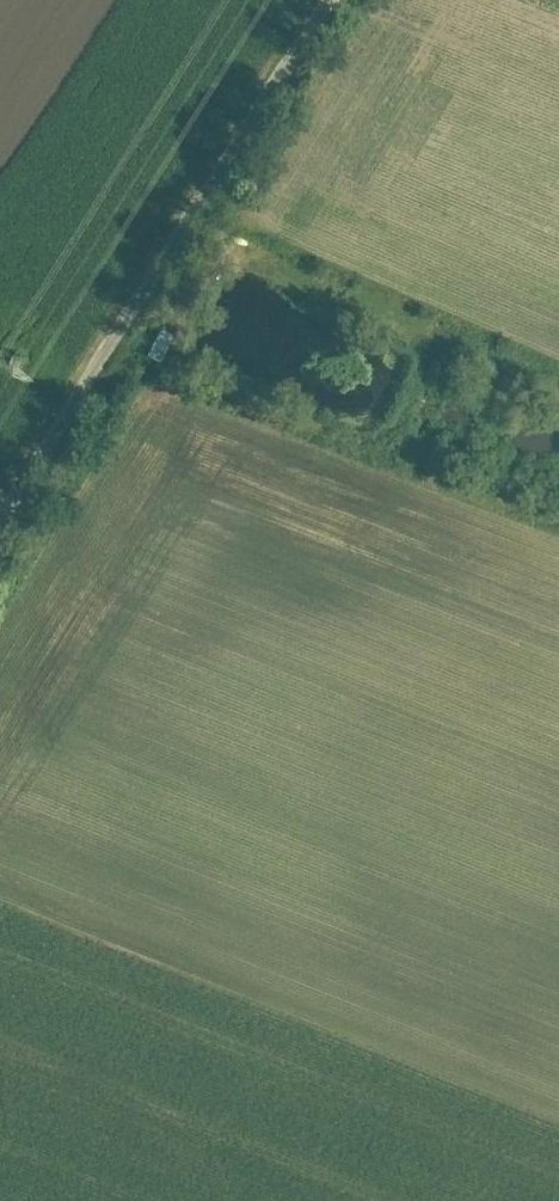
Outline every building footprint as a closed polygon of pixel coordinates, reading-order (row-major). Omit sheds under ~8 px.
[(152,354),(164,358),(174,332),(162,327),(152,354)]
